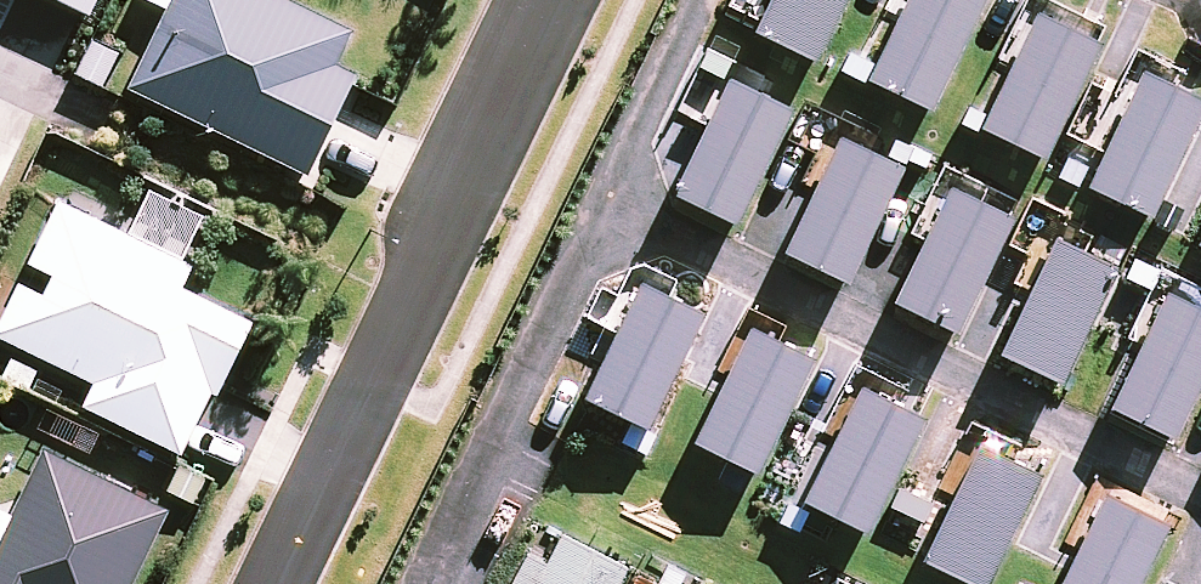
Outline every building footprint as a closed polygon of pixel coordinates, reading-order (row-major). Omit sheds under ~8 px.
[(86,14),(94,0),(57,0),(86,14)] [(278,0),(169,0),(126,93),(304,176),(351,76),(341,71),(357,37),(278,0)] [(754,40),(815,69),(848,0),(773,0),(754,40)] [(866,90),(929,120),(985,1),(983,0),(909,0),(866,90)] [(1098,52),(1034,21),(977,139),(1041,170),(1098,52)] [(84,33),(67,71),(106,88),(123,50),(84,33)] [(800,106),(727,70),(665,200),(738,235),(800,106)] [(1087,197),(1150,226),(1200,112),(1200,109),(1139,81),(1087,197)] [(781,263),(845,294),(902,176),(838,145),(781,263)] [(1011,227),(948,196),(891,312),(954,343),(1011,227)] [(59,204),(30,263),(55,275),(43,298),(19,286),(0,325),(0,336),(95,384),(84,406),(181,454),(246,324),(179,290),(190,269),(59,204)] [(1058,394),(1113,277),(1053,249),(997,365),(1058,394)] [(584,398),(631,422),(621,442),(650,456),(665,425),(652,418),(703,317),(641,285),(584,398)] [(1105,418),(1171,449),(1200,387),(1200,318),(1162,300),(1105,418)] [(804,373),(746,343),(688,456),(746,486),(804,373)] [(917,429),(857,398),(800,510),(860,541),(917,429)] [(980,452),(929,559),(981,583),(983,583),(1034,477),(980,452)] [(41,456),(13,517),(0,511),(0,583),(131,583),(164,511),(41,456)] [(1103,502),(1064,583),(1141,583),(1166,533),(1103,502)] [(622,567),(541,529),(514,583),(614,583),(622,567)] [(827,570),(820,583),(857,583),(827,570)]
